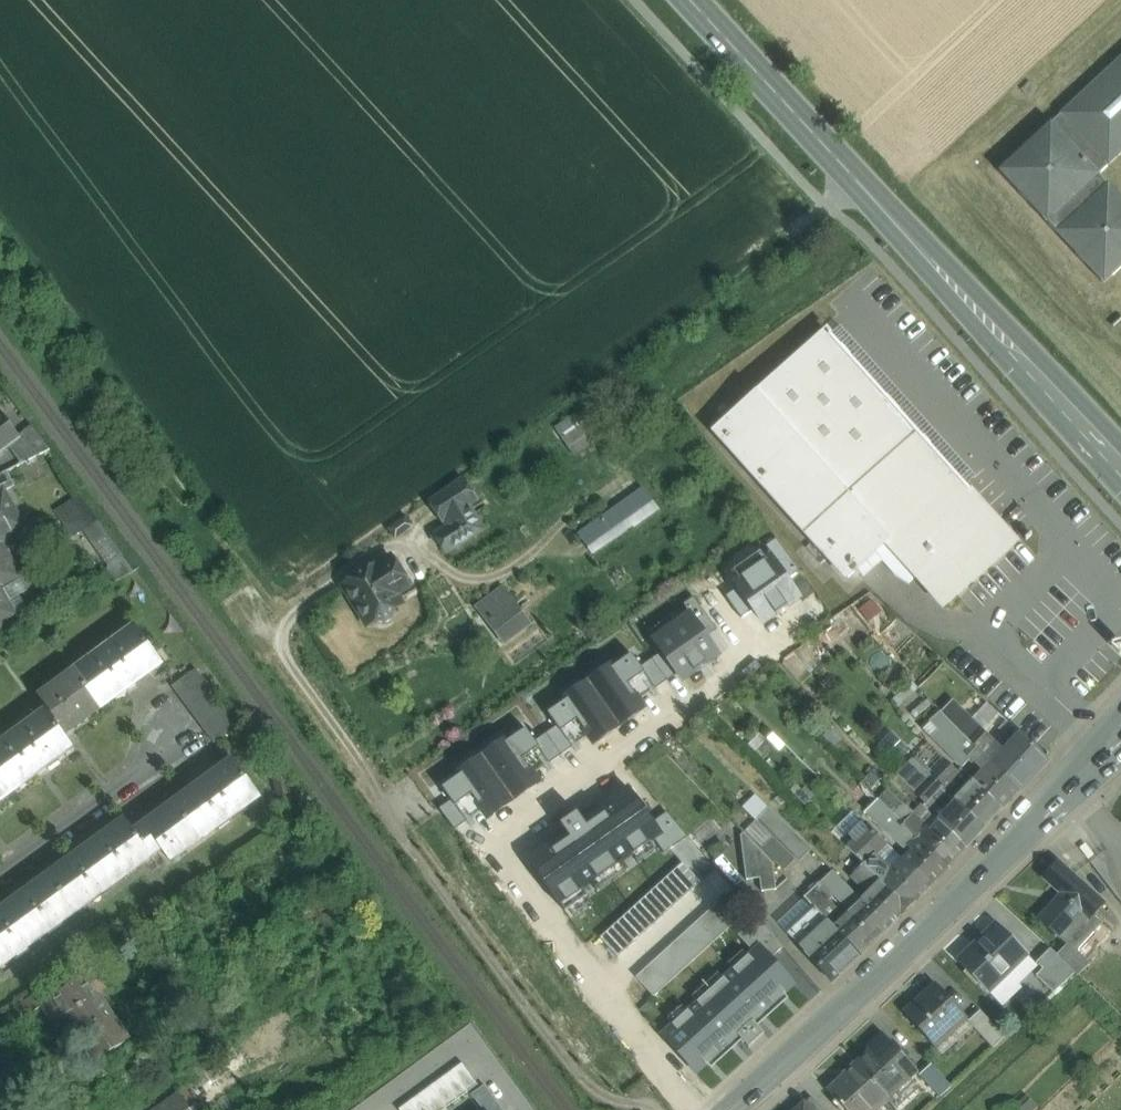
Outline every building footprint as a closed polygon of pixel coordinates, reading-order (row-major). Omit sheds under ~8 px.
[(1061,115),(1061,116),(1051,125),(1051,124),(1000,172),(1047,224),(1048,224),(1057,233),(1057,234),(1104,285),(1120,269),(1120,199),(1108,186),(1099,176),(1109,167),(1120,155),(1120,59),(1061,115)] [(830,336),(965,487),(976,477),(841,327),(830,336)] [(916,577),(943,607),(1015,542),(965,487),(830,336),(825,331),(717,430),(848,577),(856,570),(875,553),(886,543),(916,577)] [(19,438),(0,413),(0,452),(19,438)] [(50,450),(32,426),(22,434),(27,440),(12,451),(22,465),(50,450)] [(583,426),(565,439),(575,455),(594,442),(583,426)] [(0,475),(0,493),(4,491),(4,492),(15,486),(7,471),(0,475)] [(463,479),(430,501),(444,522),(447,521),(470,506),(478,501),(463,479)] [(643,489),(580,533),(594,553),(657,509),(643,489)] [(0,543),(25,529),(4,492),(4,491),(0,493),(0,542),(0,543)] [(470,506),(447,521),(449,523),(447,524),(446,528),(432,537),(437,544),(441,542),(448,554),(485,530),(470,506)] [(767,554),(770,559),(771,558),(787,580),(800,571),(777,538),(766,546),(770,552),(767,554)] [(20,615),(3,585),(19,576),(0,543),(0,542),(0,627),(20,615)] [(886,543),(875,553),(882,561),(894,574),(908,583),(916,577),(886,543)] [(875,553),(856,570),(863,578),(882,561),(875,553)] [(392,558),(374,568),(372,566),(363,571),(365,574),(345,586),(368,624),(376,619),(378,622),(386,624),(393,620),(395,612),(393,609),(401,604),(395,595),(409,586),(392,558)] [(787,580),(771,558),(770,559),(735,583),(739,588),(754,610),(764,624),(800,599),(787,580)] [(754,610),(739,588),(726,597),(741,618),(754,610)] [(506,641),(528,624),(503,591),(480,609),(506,641)] [(717,629),(694,597),(683,605),(690,615),(706,637),(717,629)] [(706,637),(690,615),(654,640),(663,652),(678,673),(683,681),(719,655),(706,637)] [(0,744),(0,801),(73,748),(64,735),(162,663),(135,626),(39,696),(49,709),(0,744)] [(800,676),(819,660),(806,645),(787,661),(800,676)] [(652,660),(667,681),(678,673),(663,652),(652,660)] [(589,682),(619,726),(645,708),(629,685),(645,673),(641,667),(632,654),(616,666),(614,664),(589,682)] [(667,681),(652,660),(641,667),(645,673),(656,689),(667,681)] [(237,726),(195,670),(174,685),(216,742),(237,726)] [(619,726),(589,682),(563,700),(565,702),(548,714),(557,726),(561,732),(563,731),(578,721),(594,743),(619,726)] [(940,713),(966,737),(978,723),(953,699),(940,713)] [(940,713),(929,724),(930,734),(950,753),(966,737),(940,713)] [(966,737),(978,750),(982,745),(994,734),(981,720),(978,723),(966,737)] [(557,726),(546,734),(561,756),(574,747),(563,731),(561,732),(557,726)] [(483,756),(514,800),(539,782),(523,759),(539,749),(540,748),(536,742),(527,729),(510,741),(508,739),(483,756)] [(1046,761),(1018,733),(1010,742),(1010,743),(1039,769),(1046,761)] [(550,764),(561,756),(546,734),(536,742),(540,748),(539,749),(550,764)] [(978,750),(966,737),(950,753),(963,766),(978,750)] [(1039,769),(1010,743),(997,758),(992,763),(1020,789),(1039,769)] [(997,758),(982,745),(978,750),(992,763),(997,758)] [(514,800),(483,756),(458,774),(459,777),(443,788),(452,801),(456,807),(457,806),(472,795),(488,818),(514,800)] [(0,911),(0,968),(162,849),(172,862),(260,797),(232,759),(134,831),(125,819),(0,911)] [(945,759),(930,776),(943,788),(958,771),(945,759)] [(992,763),(974,782),(1002,809),(1020,789),(992,763)] [(943,788),(930,776),(914,792),(927,804),(943,788)] [(1002,809),(974,782),(957,802),(984,828),(1002,809)] [(554,850),(550,844),(528,859),(566,912),(588,897),(583,890),(655,839),(662,835),(653,822),(629,788),(599,809),(603,815),(587,826),(577,813),(561,824),(570,838),(554,850)] [(904,823),(913,813),(887,788),(877,798),(904,823)] [(904,823),(877,798),(865,811),(891,836),(894,834),(904,823)] [(760,800),(750,810),(801,861),(811,850),(760,800)] [(456,807),(452,801),(440,809),(455,831),(468,822),(457,806),(456,807)] [(984,828),(957,802),(938,821),(966,847),(984,828)] [(667,812),(653,822),(662,835),(655,839),(664,853),(688,837),(667,812)] [(927,826),(914,813),(913,813),(904,823),(917,836),(927,826)] [(892,871),(903,859),(862,818),(841,839),(848,847),(858,837),(886,865),(887,871),(892,871)] [(788,852),(755,820),(746,829),(779,862),(788,852)] [(966,847),(938,821),(930,830),(927,826),(917,836),(949,866),(966,847)] [(904,823),(894,834),(907,847),(917,836),(904,823)] [(773,863),(744,833),(741,836),(746,880),(760,878),(762,891),(777,889),(773,863)] [(949,866),(917,836),(907,847),(911,850),(903,859),(931,885),(949,866)] [(879,878),(887,871),(886,865),(858,837),(848,847),(879,878)] [(1086,839),(1077,845),(1088,859),(1097,853),(1086,839)] [(788,852),(779,862),(786,869),(795,859),(788,852)] [(903,859),(892,871),(887,871),(879,878),(909,908),(931,885),(903,859)] [(1105,904),(1057,861),(1043,877),(1062,894),(1038,919),(1059,938),(1060,938),(1075,952),(1101,923),(1093,916),(1105,904)] [(701,883),(683,863),(600,938),(618,958),(701,883)] [(864,863),(853,875),(865,886),(871,887),(879,878),(864,863)] [(833,872),(820,884),(830,894),(832,892),(843,882),(833,872)] [(909,908),(879,878),(871,887),(871,892),(862,901),(889,927),(909,908)] [(862,901),(843,882),(832,892),(847,908),(850,905),(854,909),(862,901)] [(820,884),(806,897),(816,907),(830,894),(820,884)] [(889,927),(862,901),(854,909),(849,914),(875,940),(889,928),(889,927)] [(737,922),(719,902),(636,977),(654,997),(737,922)] [(835,927),(816,907),(787,933),(805,953),(831,981),(861,954),(835,927)] [(875,940),(849,914),(835,927),(861,954),(875,940)] [(784,947),(757,918),(738,935),(754,953),(761,947),(771,958),(784,947)] [(998,926),(959,962),(987,991),(1025,955),(998,926)] [(663,1036),(697,1073),(738,1035),(749,1048),(764,1034),(753,1022),(794,984),(771,958),(761,947),(754,953),(663,1036)] [(1070,968),(1051,949),(1038,962),(1057,981),(1070,968)] [(98,966),(49,1001),(49,1002),(41,1007),(54,1025),(66,1017),(98,1061),(99,1060),(96,1057),(120,1040),(108,1022),(113,1018),(97,996),(111,985),(98,966)] [(937,986),(905,1014),(934,1045),(965,1016),(937,986)] [(41,990),(15,1008),(23,1020),(41,1007),(49,1002),(49,1001),(41,990)] [(1004,1036),(980,1010),(968,1020),(992,1047),(1004,1036)] [(884,1035),(868,1050),(870,1052),(857,1064),(887,1096),(916,1070),(884,1035)] [(210,1057),(190,1072),(201,1087),(221,1073),(210,1057)] [(405,1109),(442,1109),(480,1083),(466,1063),(403,1108),(405,1109)] [(857,1064),(845,1076),(846,1077),(829,1093),(845,1109),(873,1109),(887,1096),(857,1064)] [(952,1086),(931,1064),(920,1074),(940,1096),(952,1086)] [(485,1109),(496,1109),(504,1104),(487,1083),(472,1094),(485,1109)] [(155,1109),(192,1109),(180,1093),(155,1109)] [(86,1109),(109,1109),(114,1106),(107,1095),(86,1109)] [(812,1097),(801,1107),(804,1109),(824,1109),(812,1097)]
